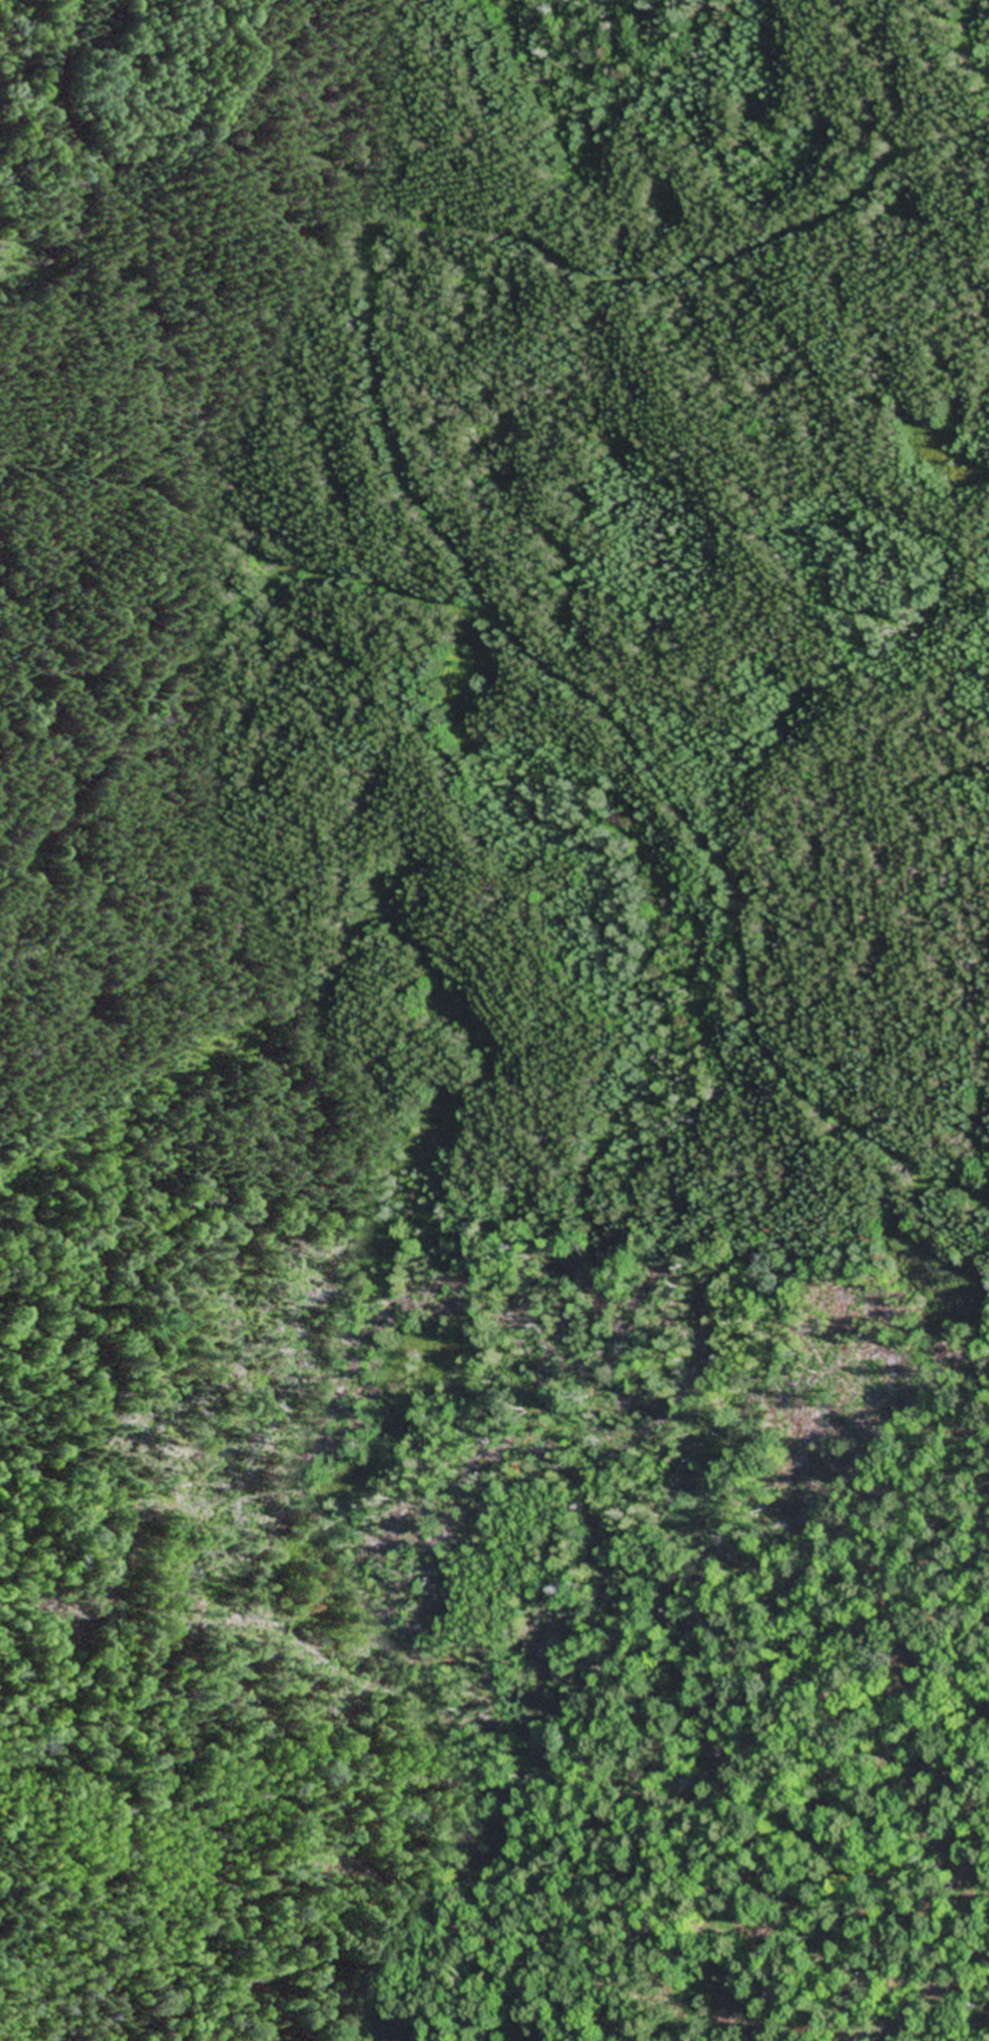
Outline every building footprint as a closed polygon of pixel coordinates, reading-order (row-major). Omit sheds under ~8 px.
[(413,2031),(389,2040),(417,2040),(413,2031)]
